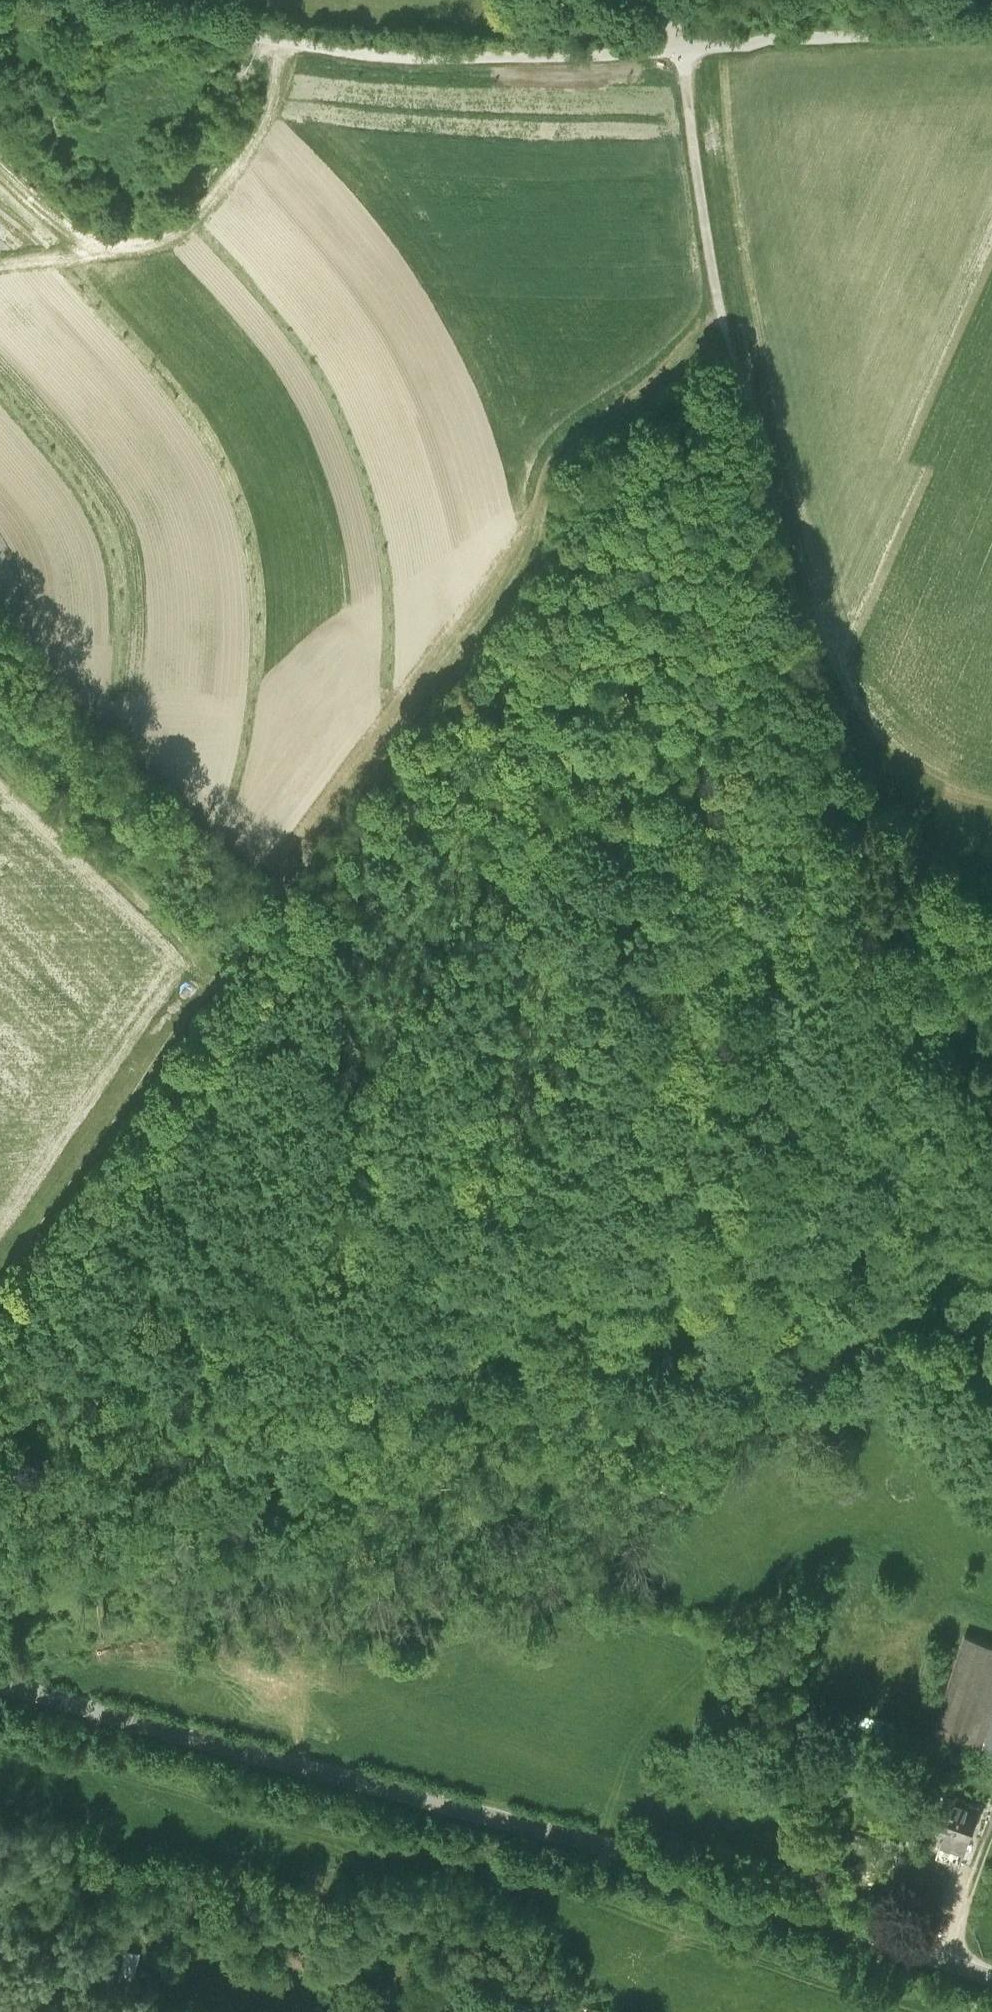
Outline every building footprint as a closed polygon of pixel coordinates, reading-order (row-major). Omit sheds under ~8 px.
[(969,1601),(939,1699),(986,1714),(991,1698),(991,1610),(969,1601)] [(984,1788),(946,1774),(933,1811),(946,1815),(939,1833),(965,1842),(984,1788)]
